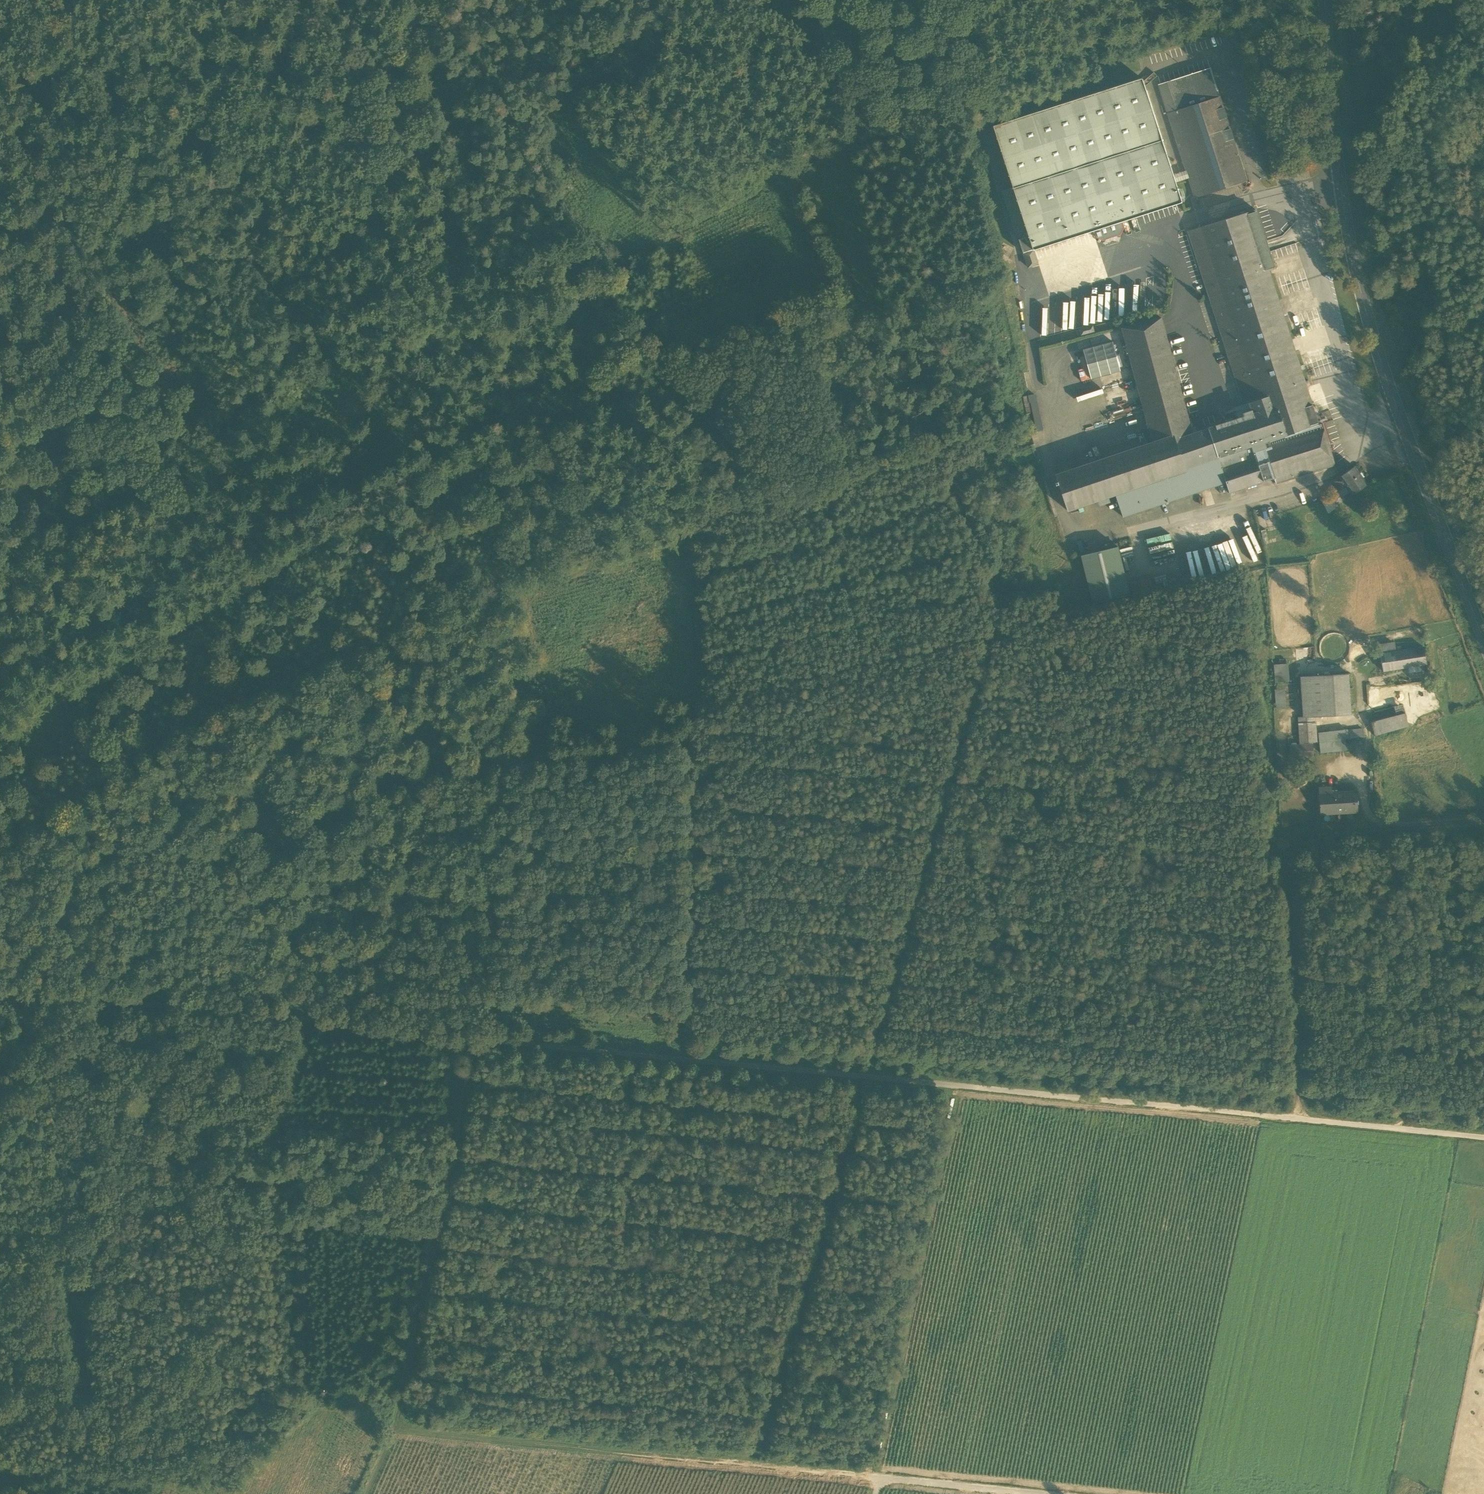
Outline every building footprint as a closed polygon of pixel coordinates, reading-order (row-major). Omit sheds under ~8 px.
[(1236,39),(1221,44),(1238,98),(1240,97),(1253,137),(1251,137),(1264,178),(1279,172),(1236,39)] [(1159,84),(1168,113),(1220,96),(1210,67),(1159,84)] [(1013,188),(1029,236),(1033,250),(1094,231),(1096,237),(1102,240),(1120,234),(1123,228),(1121,222),(1182,202),(1142,78),(993,126),(1013,188)] [(1168,113),(1178,144),(1230,128),(1220,96),(1168,113)] [(1247,181),(1230,128),(1178,144),(1195,198),(1247,181)] [(1175,181),(1188,177),(1185,169),(1173,174),(1175,181)] [(1003,191),(1019,239),(1029,236),(1013,188),(1003,191)] [(1275,405),(1285,436),(1318,424),(1269,269),(1274,267),(1256,208),(1201,226),(1190,229),(1205,278),(1244,404),(1247,414),(1275,405)] [(1023,253),(1033,250),(1029,236),(1019,239),(1023,253)] [(1121,328),(1154,442),(1174,434),(1175,438),(1193,431),(1160,317),(1121,328)] [(1114,341),(1081,347),(1086,378),(1120,371),(1114,341)] [(1223,410),(1226,422),(1247,414),(1244,404),(1223,410)] [(1193,431),(1175,438),(1185,467),(1252,446),(1263,443),(1285,436),(1275,405),(1247,414),(1226,422),(1193,431)] [(1324,422),(1318,424),(1285,436),(1263,443),(1274,478),(1276,483),(1333,465),(1331,456),(1324,434),(1327,433),(1324,422)] [(1186,473),(1185,467),(1175,438),(1174,434),(1154,442),(1055,473),(1067,511),(1116,496),(1186,473)] [(1263,443),(1252,446),(1256,458),(1221,469),(1225,482),(1228,492),(1274,478),(1263,443)] [(1120,514),(1225,482),(1221,469),(1256,458),(1252,446),(1185,467),(1186,473),(1116,496),(1120,514)] [(1354,466),(1340,477),(1340,478),(1346,486),(1353,495),(1367,484),(1363,477),(1364,476),(1361,472),(1359,473),(1354,466)] [(1346,486),(1340,478),(1336,481),(1340,485),(1336,488),(1339,491),(1346,486)] [(1339,491),(1336,488),(1329,493),(1330,494),(1334,500),(1332,502),(1336,507),(1345,500),(1339,491)] [(1334,500),(1330,494),(1322,501),(1328,513),(1336,507),(1332,502),(1334,500)] [(1118,546),(1081,555),(1092,604),(1129,595),(1118,546)] [(1150,578),(1130,583),(1133,593),(1152,588),(1150,578)] [(1381,653),(1395,651),(1394,642),(1379,644),(1381,653)] [(1381,653),(1383,670),(1408,667),(1419,665),(1426,664),(1424,647),(1395,651),(1381,653)] [(1420,672),(1419,665),(1408,667),(1409,673),(1420,672)] [(1272,668),(1273,683),(1289,682),(1289,667),(1272,668)] [(1345,675),(1317,676),(1319,718),(1347,717),(1345,675)] [(1314,719),(1319,718),(1317,676),(1300,677),(1303,718),(1303,719),(1314,719)] [(1285,689),(1275,690),(1276,708),(1286,708),(1285,689)] [(1397,717),(1406,714),(1403,704),(1394,707),(1397,717)] [(1372,724),(1375,735),(1409,725),(1406,714),(1397,717),(1372,724)] [(1316,744),(1314,719),(1303,719),(1303,718),(1298,718),(1299,745),(1313,744),(1316,744)] [(1319,732),(1320,741),(1327,740),(1349,737),(1365,736),(1364,730),(1349,731),(1349,729),(1319,732)] [(1349,737),(1327,740),(1328,751),(1350,749),(1349,737)] [(1313,752),(1313,744),(1299,745),(1292,745),(1292,753),(1313,752)] [(1319,792),(1321,816),(1355,814),(1354,794),(1329,796),(1329,791),(1319,792)]
